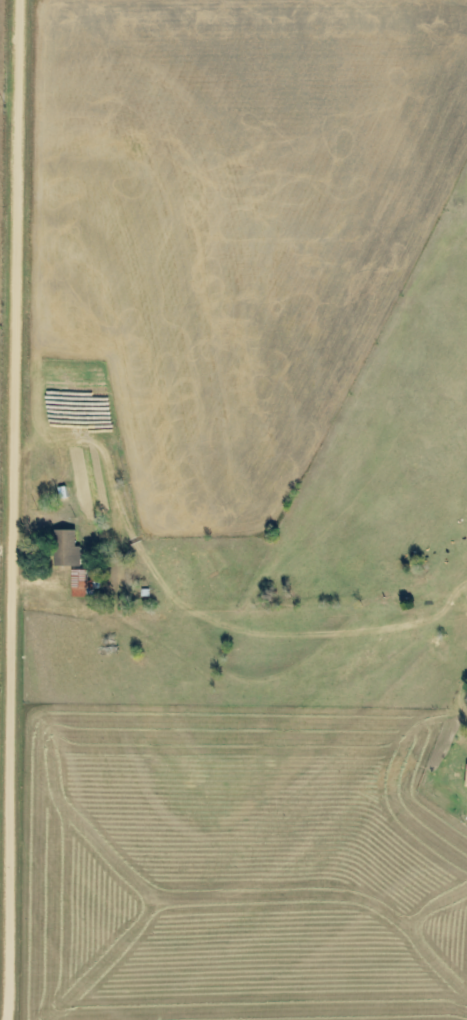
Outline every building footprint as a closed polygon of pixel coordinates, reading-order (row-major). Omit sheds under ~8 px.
[(56,565),(81,565),(81,546),(76,546),(76,529),(55,529),(56,565)]
